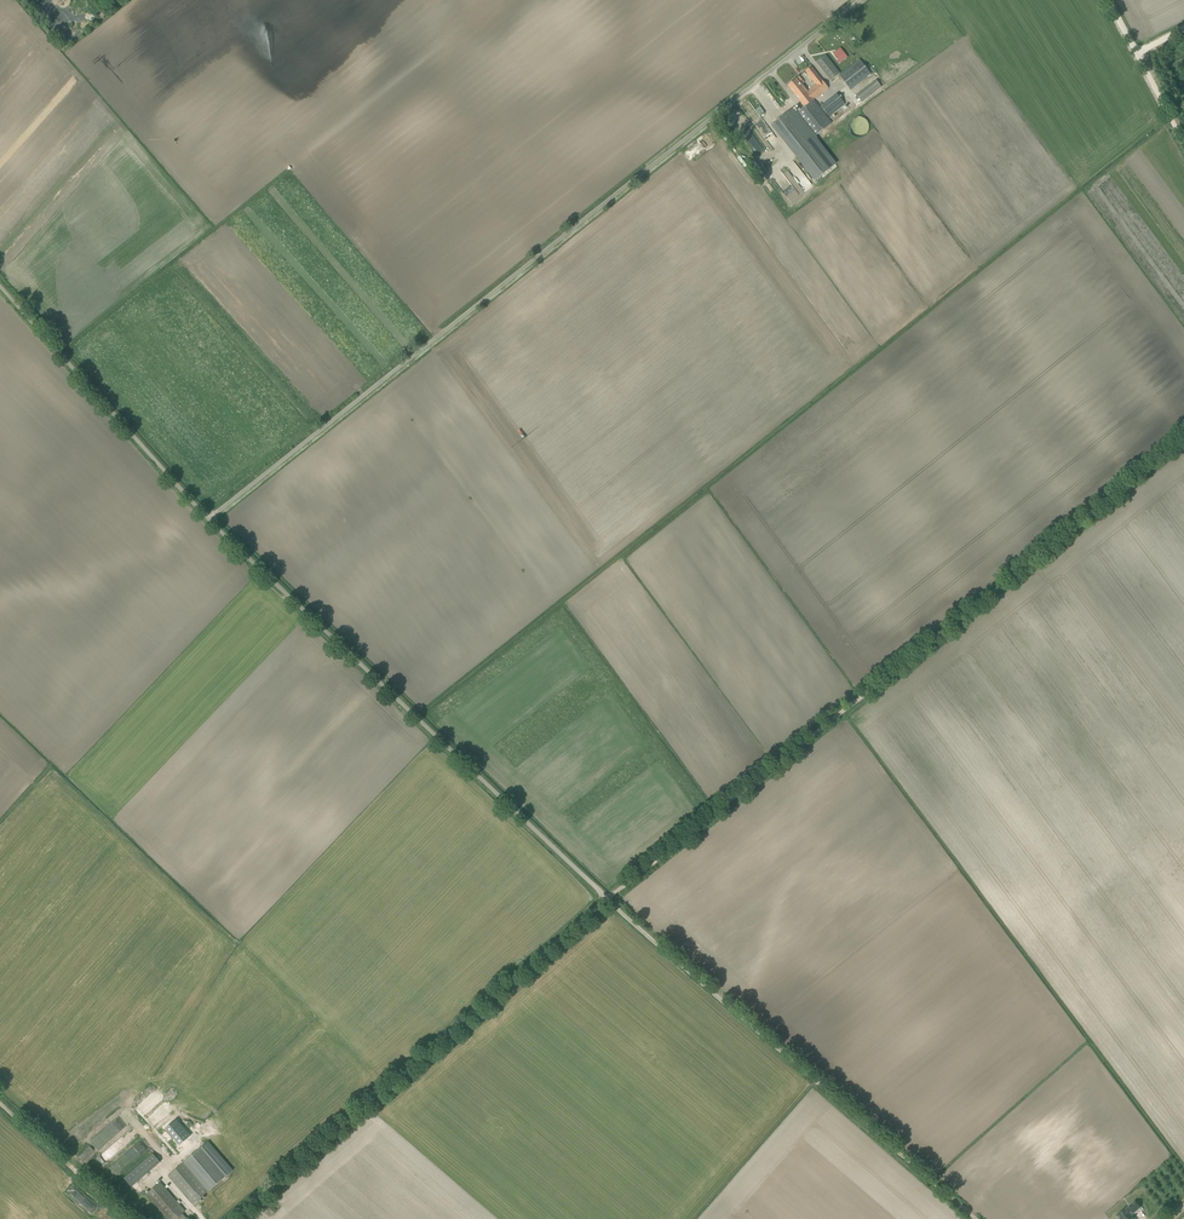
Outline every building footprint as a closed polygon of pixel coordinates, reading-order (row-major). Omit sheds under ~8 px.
[(816,62),(831,80),(840,73),(825,55),(816,62)] [(839,76),(843,80),(851,90),(871,74),(860,60),(839,76)] [(795,113),(814,137),(832,123),(814,99),(828,88),(811,66),(805,71),(815,84),(807,91),(801,84),(801,85),(796,78),(787,85),(804,107),(795,113)] [(856,95),(862,102),(881,87),(876,80),(856,95)] [(845,104),(837,93),(820,106),(829,117),(845,104)] [(835,164),(814,137),(795,113),(792,109),(772,124),(816,179),(835,164)] [(862,118),(860,117),(858,117),(856,117),(854,117),(852,119),(850,120),(849,122),(848,124),(848,126),(848,127),(848,129),(848,130),(849,131),(850,133),(850,134),(852,135),(854,136),(856,137),(858,137),(860,137),(862,136),(864,135),(866,134),(867,132),(868,129),(868,127),(868,125),(868,123),(867,121),(865,119),(862,118)] [(90,1138),(98,1148),(129,1124),(121,1115),(90,1138)] [(165,1128),(180,1145),(191,1136),(176,1119),(165,1128)] [(105,1167),(129,1147),(127,1145),(140,1134),(134,1128),(98,1158),(105,1167)] [(135,1152),(149,1148),(146,1140),(132,1144),(135,1152)] [(79,1157),(84,1161),(94,1151),(89,1146),(79,1157)] [(201,1148),(184,1162),(209,1190),(226,1176),(201,1148)] [(131,1187),(160,1162),(153,1153),(124,1178),(131,1187)] [(193,1204),(209,1190),(184,1162),(169,1175),(193,1204)] [(182,1213),(185,1211),(160,1182),(147,1194),(168,1218),(176,1218),(177,1218),(182,1213)] [(85,1207),(91,1201),(83,1194),(77,1200),(85,1207)] [(1133,1214),(1141,1207),(1135,1201),(1126,1209),(1125,1208),(1120,1213),(1117,1215),(1120,1218),(1134,1218),(1131,1215),(1133,1214)] [(277,1210),(276,1209),(271,1205),(267,1209),(272,1215),(277,1210)]
